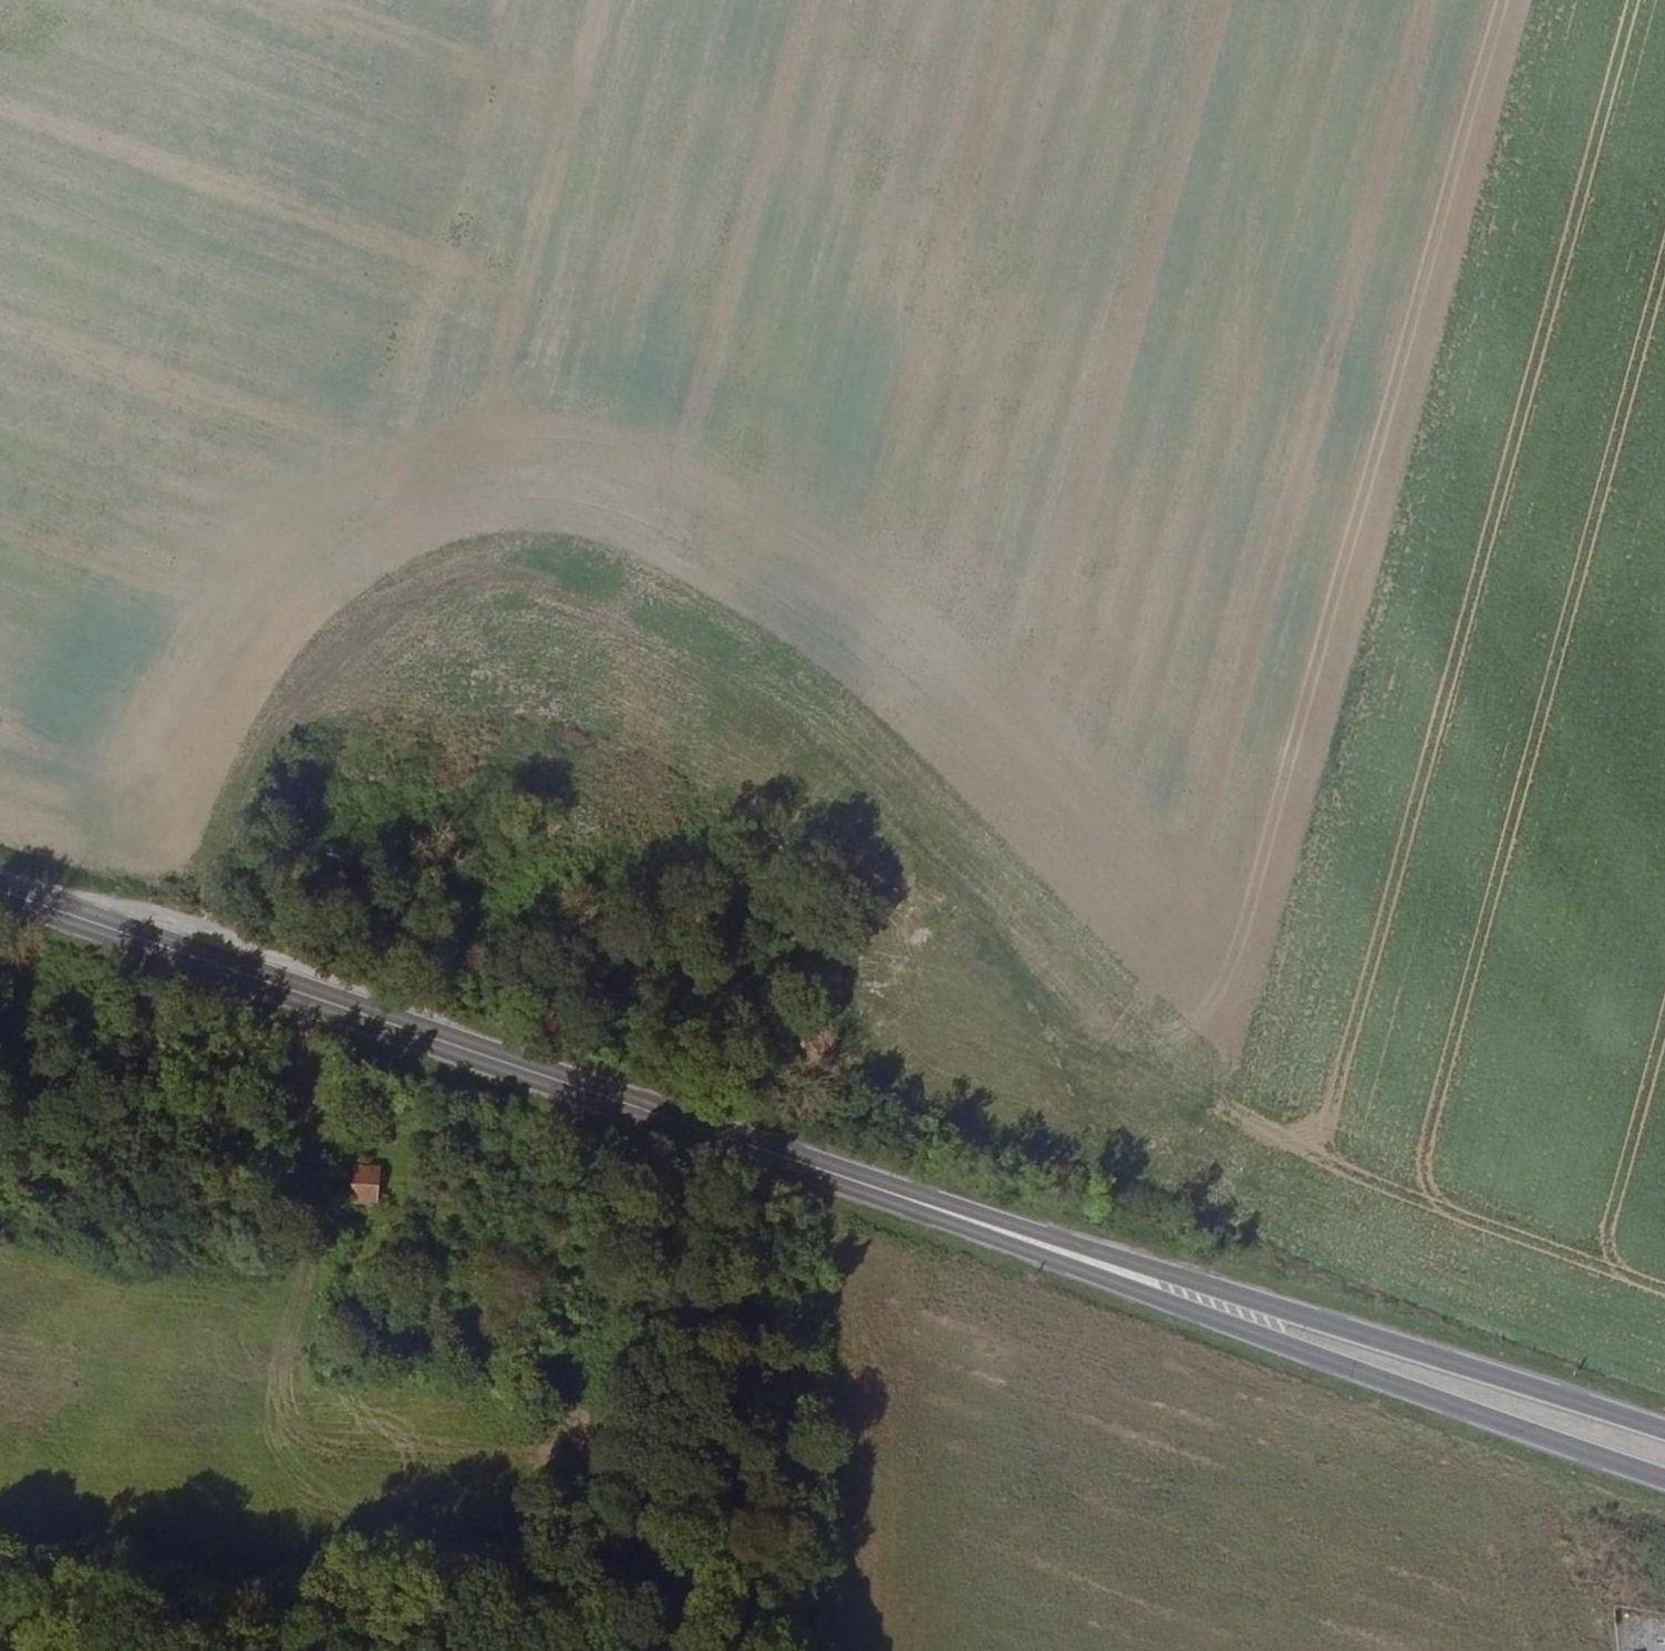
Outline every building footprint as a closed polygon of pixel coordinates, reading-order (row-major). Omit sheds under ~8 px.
[(349,1202),(377,1202),(378,1163),(350,1163),(349,1202)]
